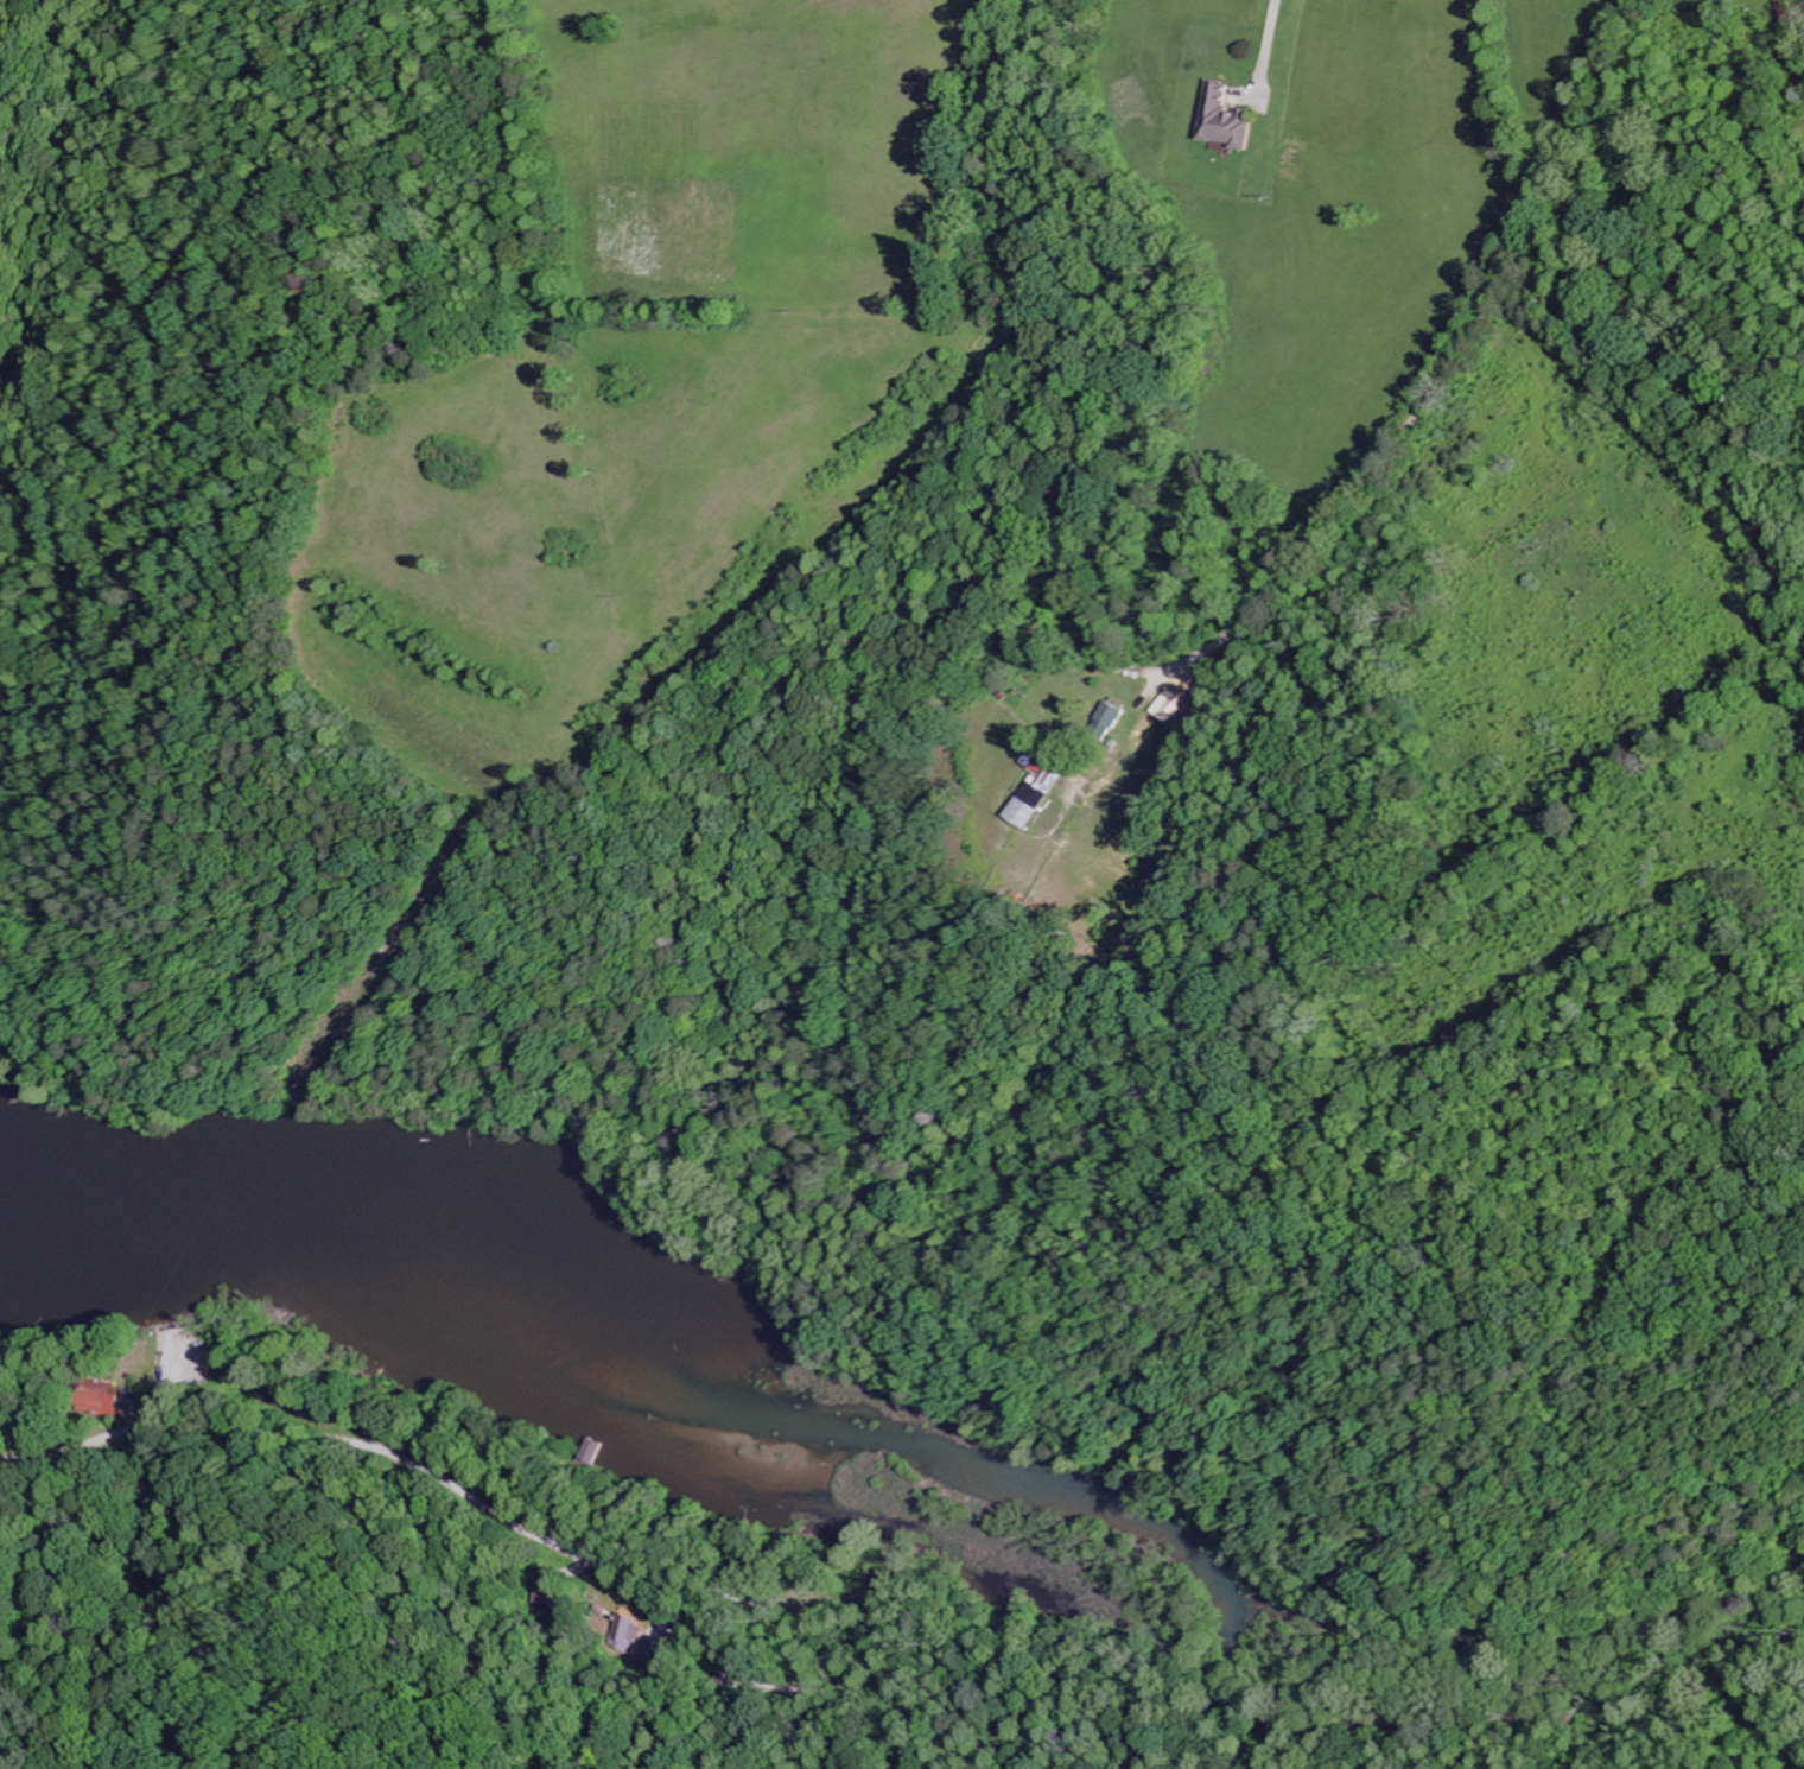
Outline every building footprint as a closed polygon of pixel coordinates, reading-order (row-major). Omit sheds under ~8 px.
[(1246,152),(1250,113),(1224,110),(1227,85),(1205,82),(1198,141),(1230,145),(1229,150),(1246,152)] [(1132,710),(1114,700),(1100,727),(1118,736),(1132,710)] [(131,1417),(136,1398),(120,1394),(121,1390),(107,1386),(102,1410),(131,1417)]
